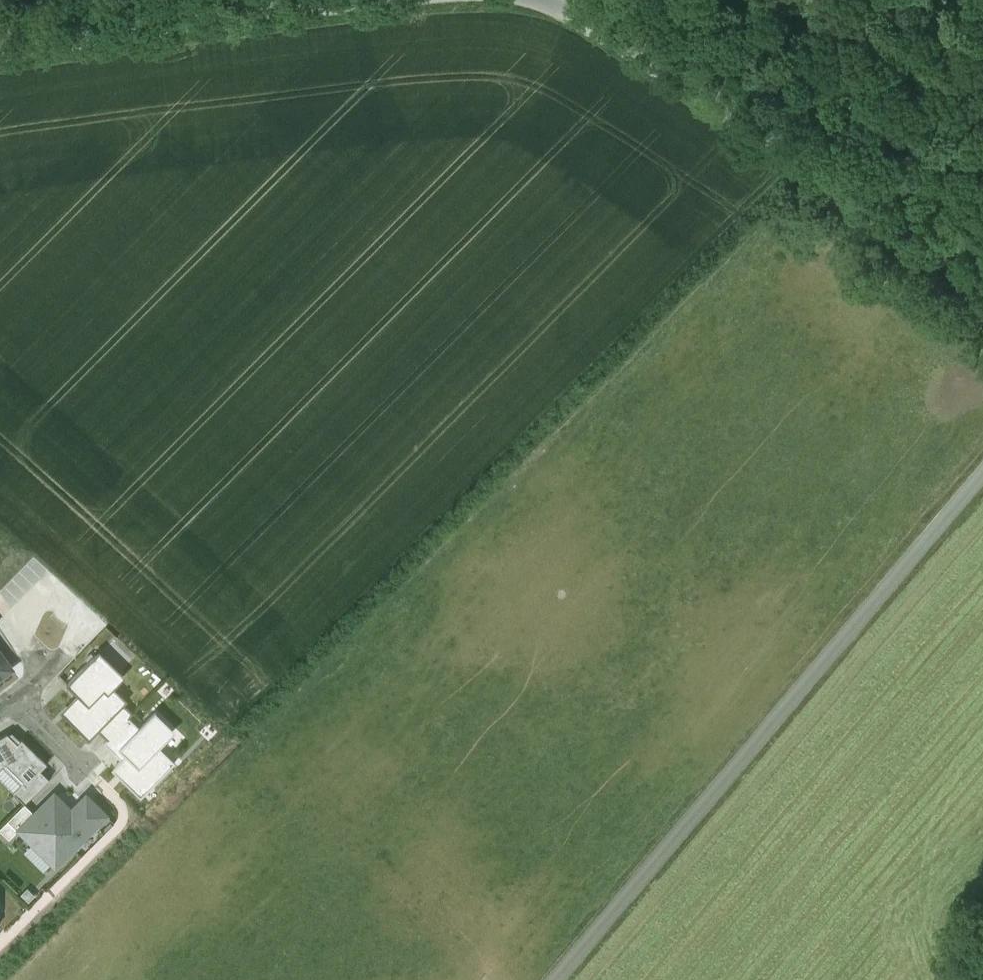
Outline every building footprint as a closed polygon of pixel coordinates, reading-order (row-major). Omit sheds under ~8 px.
[(107,688),(124,705),(128,701),(114,688),(125,676),(99,651),(95,654),(118,676),(107,688)] [(11,668),(0,653),(0,677),(11,668)] [(77,695),(81,699),(64,716),(89,740),(98,731),(124,705),(107,688),(118,676),(95,654),(66,684),(77,695)] [(60,712),(64,716),(81,699),(77,695),(60,712)] [(124,705),(98,731),(107,739),(129,717),(133,713),(124,705)] [(122,779),(141,798),(175,762),(174,761),(172,763),(156,747),(172,731),(155,715),(157,713),(155,712),(139,727),(118,749),(125,755),(121,760),(116,765),(126,775),(122,779)] [(172,763),(174,761),(160,747),(175,731),(157,713),(155,715),(172,731),(156,747),(172,763)] [(121,760),(125,755),(118,749),(139,727),(129,717),(107,739),(103,743),(121,760)] [(47,764),(22,738),(17,742),(7,733),(0,737),(0,764),(1,763),(25,786),(41,770),(47,764)] [(15,794),(25,803),(50,779),(41,770),(25,786),(1,763),(0,764),(0,779),(15,794)] [(122,779),(126,775),(116,765),(111,769),(122,779)] [(60,861),(106,815),(86,795),(71,811),(54,794),(35,814),(19,830),(33,843),(37,839),(60,861)] [(35,814),(25,804),(0,829),(0,830),(9,839),(19,830),(35,814)] [(37,839),(33,843),(56,866),(60,861),(37,839)]
